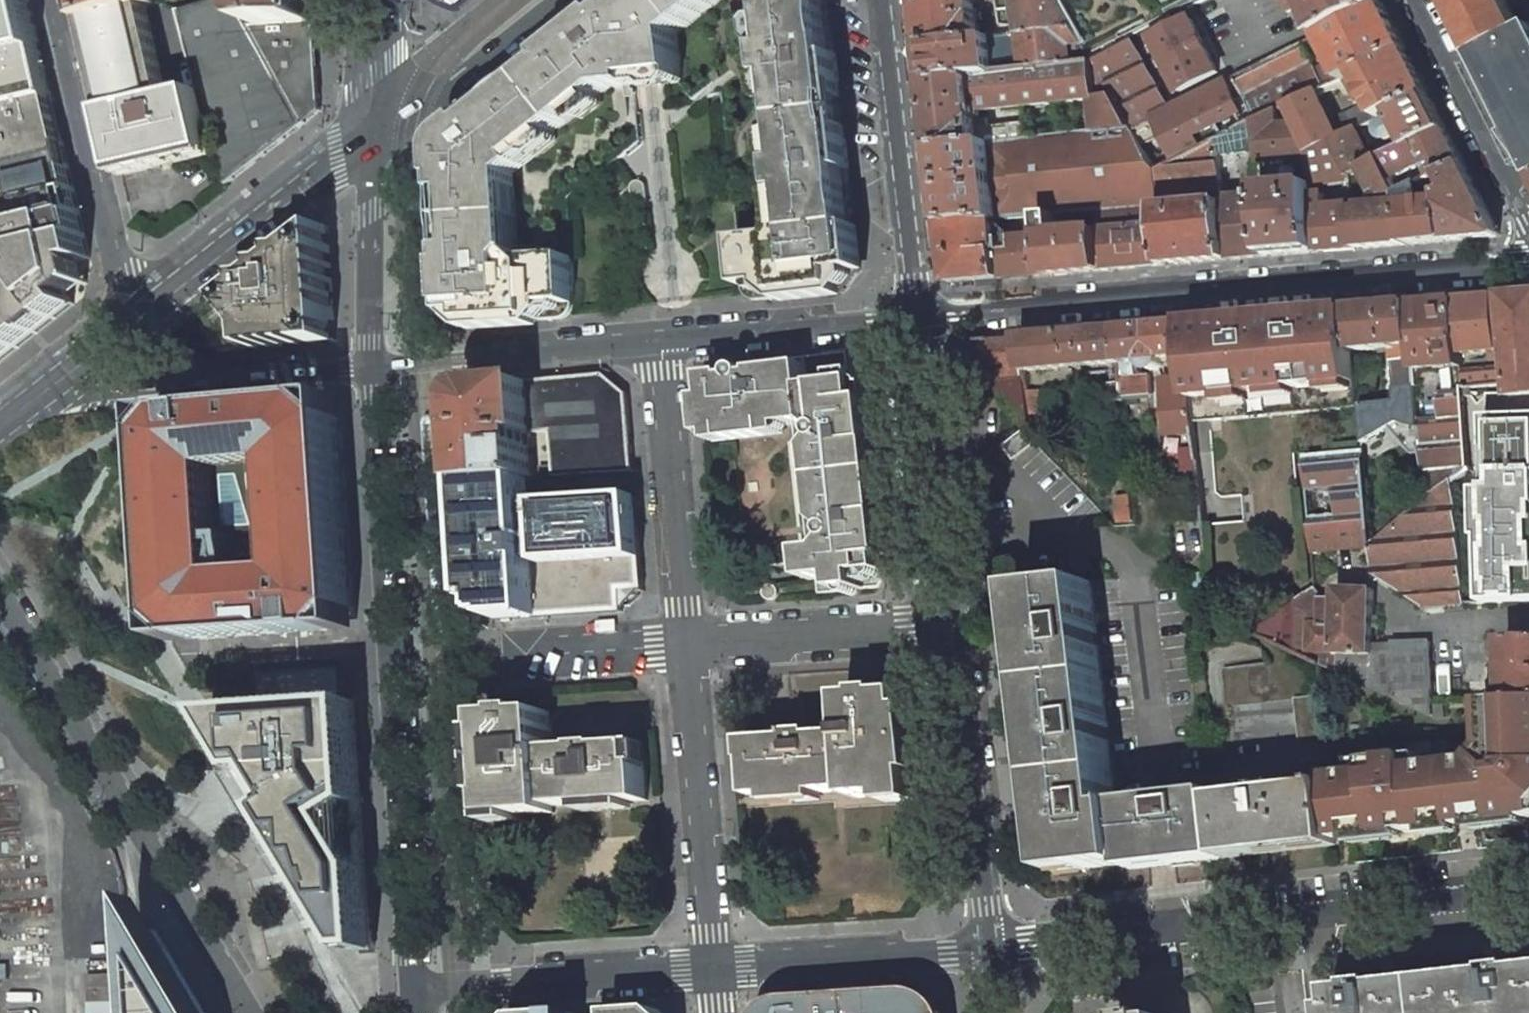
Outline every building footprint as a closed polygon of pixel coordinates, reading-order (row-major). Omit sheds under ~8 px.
[(33,14),(29,0),(0,0),(0,21),(33,14)] [(85,20),(148,5),(156,3),(155,0),(80,0),(85,20)] [(321,111),(318,70),(315,22),(252,26),(250,0),(214,0),(177,11),(200,88),(218,150),(228,184),(321,111)] [(314,0),(250,0),(252,26),(315,22),(314,0)] [(631,79),(637,79),(644,78),(658,76),(676,74),(673,33),(670,0),(656,0),(657,13),(637,16),(630,16),(624,19),(615,19),(611,15),(594,29),(597,30),(601,78),(602,97),(623,80),(631,79)] [(673,33),(684,32),(722,2),(721,0),(670,0),(673,33)] [(739,240),(745,295),(746,303),(841,294),(860,270),(850,183),(829,0),(772,0),(792,167),(799,234),(739,240)] [(924,45),(979,38),(975,0),(919,0),(924,45)] [(1009,34),(1073,26),(1058,0),(1005,0),(1009,34)] [(1211,25),(1262,0),(1200,0),(1195,2),(1203,18),(1207,16),(1211,25)] [(1309,6),(1323,34),(1383,4),(1381,0),(1283,0),(1291,14),(1309,6)] [(1474,54),(1521,29),(1506,0),(1447,0),(1474,54)] [(1323,34),(1320,35),(1343,80),(1406,49),(1383,4),(1323,34)] [(148,5),(85,20),(85,21),(86,20),(108,111),(106,112),(121,173),(214,152),(214,151),(218,150),(200,88),(169,97),(148,5)] [(1157,44),(1181,91),(1218,72),(1185,7),(1148,26),(1157,44)] [(52,96),(33,14),(0,21),(0,107),(52,96)] [(1474,54),(1528,164),(1528,25),(1521,29),(1474,54)] [(979,38),(924,45),(929,81),(995,74),(994,63),(1023,60),(1025,70),(1095,62),(1091,55),(1073,26),(1009,34),(979,38)] [(1148,26),(1130,35),(1140,53),(1157,44),(1148,26)] [(594,29),(533,77),(547,95),(545,96),(567,124),(602,97),(601,78),(597,30),(594,29)] [(673,33),(676,74),(683,73),(679,36),(684,32),(673,33)] [(1130,35),(1091,55),(1095,62),(1131,128),(1156,172),(1216,142),(1246,127),(1227,83),(1171,112),(1140,53),(1130,35)] [(1233,77),(1234,79),(1257,122),(1287,107),(1315,93),(1326,88),(1303,43),(1233,77)] [(1371,101),(1341,115),(1350,133),(1358,129),(1392,112),(1428,93),(1406,49),(1343,80),(1351,96),(1365,88),(1371,101)] [(929,81),(936,149),(1027,139),(1025,123),(978,129),(976,112),(1092,99),(1096,132),(1131,128),(1095,62),(1025,70),(995,74),(929,81)] [(547,95),(533,77),(531,79),(545,96),(547,95)] [(549,139),(544,117),(542,106),(541,100),(545,96),(531,79),(496,107),(502,115),(505,156),(519,154),(531,153),(549,139)] [(1315,93),(1287,107),(1309,154),(1334,142),(1337,140),(1315,93)] [(1446,128),(1428,93),(1392,112),(1396,119),(1386,124),(1383,128),(1383,135),(1384,139),(1388,143),(1395,145),(1406,140),(1410,147),(1446,128)] [(72,183),(52,96),(0,107),(0,138),(2,146),(10,182),(13,195),(17,208),(21,225),(0,230),(0,277),(1,280),(0,280),(0,363),(97,287),(72,183)] [(544,117),(549,139),(567,124),(545,96),(541,100),(542,106),(544,117)] [(448,161),(505,156),(502,115),(496,107),(487,113),(453,140),(450,145),(448,151),(448,161)] [(1287,107),(1257,122),(1258,151),(1259,164),(1310,159),(1309,154),(1287,107)] [(1246,127),(1216,142),(1218,156),(1258,151),(1257,122),(1246,127)] [(1027,139),(936,149),(945,222),(998,217),(1040,214),(1058,212),(1097,209),(1099,228),(1103,270),(1163,265),(1156,172),(1131,128),(1096,132),(1027,139)] [(1410,147),(1386,158),(1397,182),(1426,168),(1432,179),(1444,174),(1464,164),(1446,128),(1410,147)] [(1337,140),(1334,142),(1351,176),(1364,169),(1376,164),(1358,129),(1350,133),(1337,140)] [(1216,142),(1156,172),(1163,265),(1228,259),(1222,202),(1218,156),(1216,142)] [(1310,159),(1312,183),(1351,177),(1351,176),(1334,142),(1309,154),(1310,159)] [(448,161),(452,220),(510,214),(507,172),(531,153),(519,154),(505,156),(448,161)] [(1376,164),(1364,169),(1380,198),(1403,197),(1403,194),(1397,182),(1386,158),(1376,164)] [(1444,174),(1446,201),(1449,240),(1499,236),(1500,234),(1464,164),(1444,174)] [(631,192),(636,199),(637,199),(642,201),(648,202),(646,186),(643,182),(640,181),(636,181),(633,182),(630,186),(630,188),(631,192)] [(1312,184),(1261,188),(1262,198),(1267,256),(1318,252),(1313,195),(1312,184)] [(1449,240),(1446,201),(1429,203),(1422,184),(1403,194),(1403,197),(1404,209),(1408,244),(1449,240)] [(1327,194),(1313,195),(1318,252),(1358,248),(1355,212),(1354,203),(1328,205),(1327,194)] [(1403,197),(1380,198),(1376,211),(1404,209),(1403,197)] [(1262,198),(1222,202),(1228,259),(1267,256),(1262,198)] [(1408,244),(1404,209),(1376,211),(1355,212),(1358,248),(1408,244)] [(1040,214),(1042,233),(1045,275),(1103,270),(1099,228),(1060,232),(1058,212),(1040,214)] [(452,220),(456,266),(511,261),(511,262),(513,262),(510,214),(452,220)] [(998,217),(945,222),(952,283),(1045,275),(1042,233),(1012,236),(1013,246),(1001,247),(998,217)] [(328,227),(206,321),(220,340),(222,352),(328,342),(336,342),(328,227)] [(516,324),(565,320),(570,317),(573,313),(575,306),(572,258),(559,259),(559,266),(512,269),(516,323),(516,324)] [(516,323),(512,269),(511,262),(511,261),(456,266),(459,308),(481,328),(516,324),(516,323)] [(1503,295),(1509,365),(1462,370),(1463,391),(1472,469),(1528,467),(1528,293),(1503,295)] [(1496,296),(1455,300),(1459,354),(1461,354),(1488,351),(1501,350),(1496,296)] [(1455,300),(1410,303),(1414,346),(1416,369),(1462,366),(1461,354),(1459,354),(1455,300)] [(1410,303),(1349,309),(1353,352),(1392,348),(1403,347),(1414,346),(1410,303)] [(1349,309),(1185,323),(1191,398),(1356,383),(1353,352),(1349,309)] [(1195,437),(1191,398),(1185,323),(1151,326),(1155,371),(1157,371),(1159,369),(1162,367),(1163,363),(1162,359),(1176,357),(1178,378),(1163,379),(1167,431),(1183,429),(1184,438),(1195,437)] [(1151,326),(1118,329),(1121,363),(1122,383),(1123,397),(1134,397),(1151,395),(1149,375),(1140,376),(1139,360),(1146,360),(1146,365),(1148,368),(1151,370),(1155,371),(1151,326)] [(1118,329),(1019,337),(1024,371),(1121,363),(1118,329)] [(976,341),(969,351),(995,385),(1026,430),(1033,427),(1031,414),(1027,394),(1024,371),(1019,337),(976,341)] [(1414,346),(1403,347),(1404,360),(1393,361),(1397,401),(1359,406),(1363,445),(1399,423),(1420,429),(1419,423),(1421,423),(1416,369),(1414,346)] [(1403,347),(1392,348),(1393,361),(1404,360),(1403,347)] [(995,385),(969,351),(961,360),(964,389),(995,385)] [(850,354),(806,358),(789,360),(790,367),(794,401),(795,410),(796,414),(797,426),(813,424),(813,427),(819,426),(833,424),(837,424),(857,422),(856,420),(869,418),(864,373),(852,374),(850,354)] [(794,401),(790,367),(789,360),(764,363),(755,364),(751,374),(750,372),(747,369),(750,400),(753,431),(797,426),(796,414),(795,410),(794,401)] [(710,397),(713,435),(753,431),(750,400),(747,369),(742,368),(738,370),(737,372),(739,394),(710,397)] [(737,372),(711,375),(708,375),(710,397),(739,394),(737,372)] [(552,431),(555,478),(634,473),(627,394),(604,375),(528,382),(532,433),(552,431)] [(484,385),(465,408),(470,483),(528,480),(536,479),(534,453),(528,454),(527,438),(531,438),(531,433),(532,433),(528,382),(484,385)] [(1122,383),(1105,385),(1107,403),(1124,401),(1123,397),(1122,383)] [(1472,469),(1463,391),(1441,395),(1443,421),(1421,423),(1419,423),(1420,429),(1426,502),(1456,478),(1468,469),(1472,469)] [(1042,392),(1027,394),(1031,414),(1045,412),(1042,392)] [(1134,405),(1134,397),(1123,397),(1124,401),(1124,405),(1134,405)] [(160,436),(164,507),(163,507),(170,620),(193,640),(213,639),(247,636),(334,630),(338,625),(339,626),(350,614),(349,613),(353,608),(353,596),(342,419),(319,400),(180,413),(175,418),(174,417),(160,436)] [(839,475),(875,471),(872,445),(881,444),(879,429),(858,431),(857,422),(837,424),(833,424),(819,426),(813,427),(819,478),(836,476),(839,475)] [(1026,430),(1005,446),(1007,449),(1006,449),(1010,454),(1011,454),(1014,459),(1035,443),(1026,430)] [(1187,468),(1197,467),(1196,447),(1185,448),(1187,468)] [(1303,458),(1312,551),(1372,544),(1364,453),(1303,458)] [(1456,478),(1458,502),(1481,501),(1503,501),(1523,500),(1523,520),(1528,519),(1528,467),(1472,469),(1468,469),(1456,478)] [(875,471),(839,475),(836,476),(819,478),(824,528),(890,519),(889,514),(880,515),(875,471)] [(1423,608),(1466,606),(1458,502),(1456,478),(1426,502),(1372,544),(1370,545),(1373,568),(1372,575),(1423,608)] [(528,480),(470,483),(477,599),(484,599),(484,606),(499,605),(500,619),(537,617),(538,616),(600,612),(600,613),(623,611),(621,590),(644,588),(636,497),(539,503),(540,506),(530,506),(528,480)] [(1134,496),(1117,498),(1119,522),(1136,520),(1134,496)] [(1481,501),(1458,502),(1466,606),(1491,605),(1481,501)] [(820,595),(882,587),(896,571),(894,556),(884,557),(883,543),(871,545),(869,532),(891,529),(890,519),(824,528),(827,550),(814,552),(815,560),(804,561),(806,574),(807,583),(818,582),(820,595)] [(883,543),(884,557),(894,556),(892,542),(883,543)] [(800,571),(801,583),(807,583),(806,574),(804,561),(799,561),(800,571)] [(1092,582),(1031,588),(1059,828),(1053,828),(1058,873),(1228,853),(1221,799),(1221,793),(1118,805),(1092,582)] [(766,589),(765,591),(765,592),(765,594),(766,597),(768,600),(770,600),(772,601),(776,599),(778,596),(778,591),(777,589),(775,587),(771,586),(769,587),(766,589)] [(1321,600),(1314,588),(1259,631),(1259,637),(1321,666),(1434,716),(1433,704),(1430,642),(1393,644),(1394,652),(1372,653),(1372,644),(1373,590),(1336,588),(1335,601),(1321,600)] [(1507,640),(1509,701),(1528,700),(1528,639),(1507,640)] [(1393,644),(1372,644),(1372,653),(1394,652),(1393,644)] [(751,741),(755,799),(830,794),(853,792),(853,799),(918,794),(907,693),(850,696),(849,689),(846,689),(849,735),(819,737),(818,732),(794,733),(794,738),(781,739),(769,740),(751,741)] [(1324,695),(1296,698),(1303,761),(1330,758),(1324,695)] [(1526,815),(1526,818),(1528,817),(1528,700),(1509,701),(1433,704),(1434,716),(1487,742),(1487,746),(1475,761),(1452,764),(1451,752),(1434,754),(1441,825),(1526,815)] [(356,951),(375,950),(372,894),(360,704),(346,705),(346,703),(269,709),(257,709),(230,711),(230,712),(213,714),(241,760),(356,951)] [(494,715),(488,715),(489,731),(491,731),(493,751),(489,751),(491,774),(488,774),(489,792),(493,792),(495,817),(556,813),(555,807),(649,801),(646,763),(640,764),(639,744),(568,749),(551,750),(549,711),(494,715)] [(1338,840),(1432,829),(1431,826),(1441,825),(1434,754),(1356,761),(1358,773),(1332,776),(1332,786),(1338,840)] [(1266,793),(1221,799),(1228,853),(1338,840),(1332,786),(1331,786),(1331,783),(1325,783),(1326,786),(1289,791),(1288,787),(1266,790),(1266,793)] [(156,932),(161,1012),(205,1012),(156,932)] [(1339,991),(1341,1012),(1528,1012),(1528,969),(1339,991)] [(122,974),(90,974),(90,1012),(122,1012),(122,974)] [(945,1012),(941,1007),(943,1005),(935,998),(925,993),(924,995),(917,994),(903,994),(903,993),(826,999),(826,998),(786,1000),(780,1001),(769,1008),(764,1012),(945,1012)]
